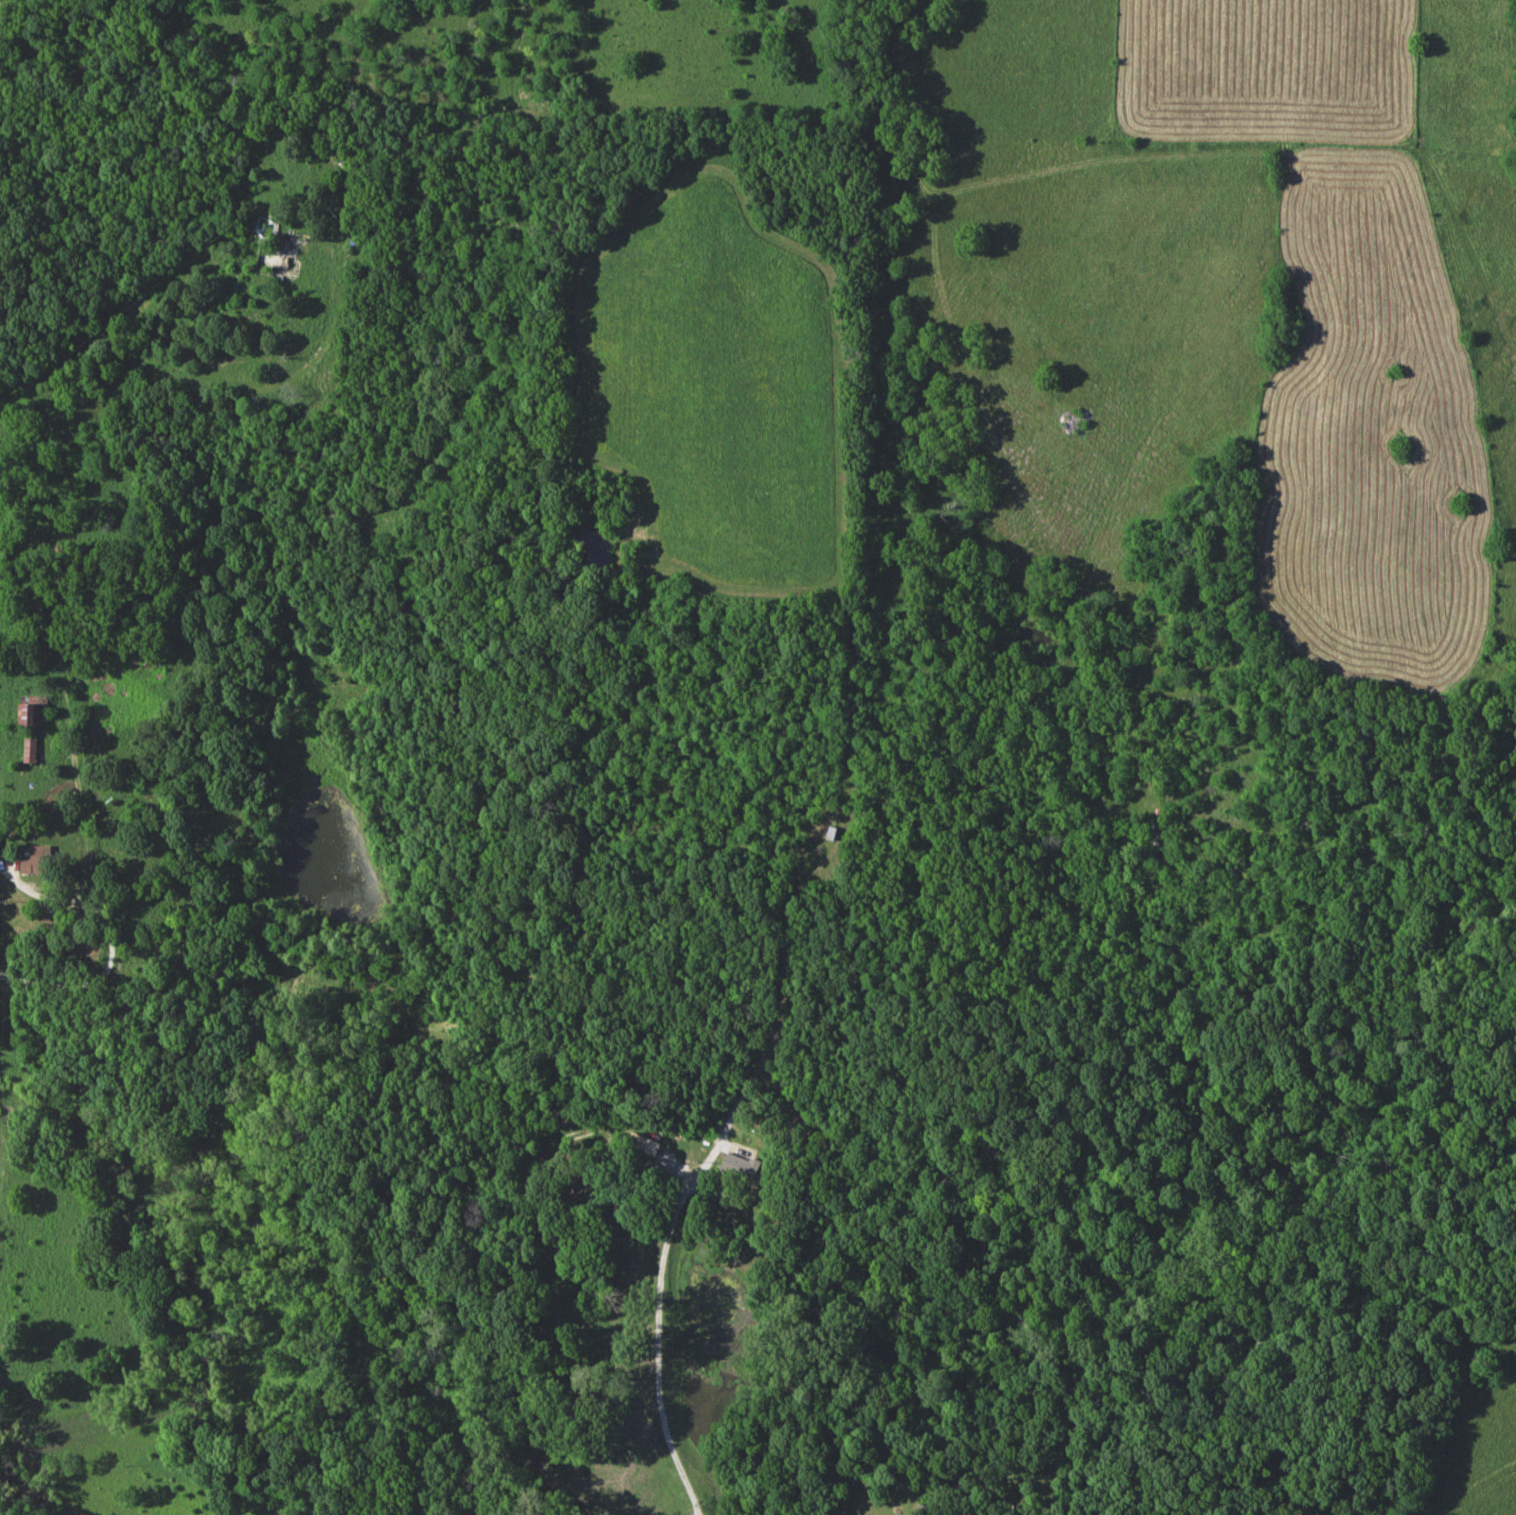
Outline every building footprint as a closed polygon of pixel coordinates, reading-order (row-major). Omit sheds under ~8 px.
[(256,229),(267,236),(275,222),(264,216),(256,229)] [(21,727),(48,727),(48,706),(21,706),(21,727)] [(27,764),(38,764),(38,740),(27,740),(27,764)] [(45,874),(45,867),(54,867),(54,845),(33,845),(33,856),(23,856),(23,874),(45,874)] [(628,1145),(657,1157),(663,1144),(633,1131),(628,1145)] [(727,1152),(721,1175),(758,1185),(764,1162),(727,1152)]
